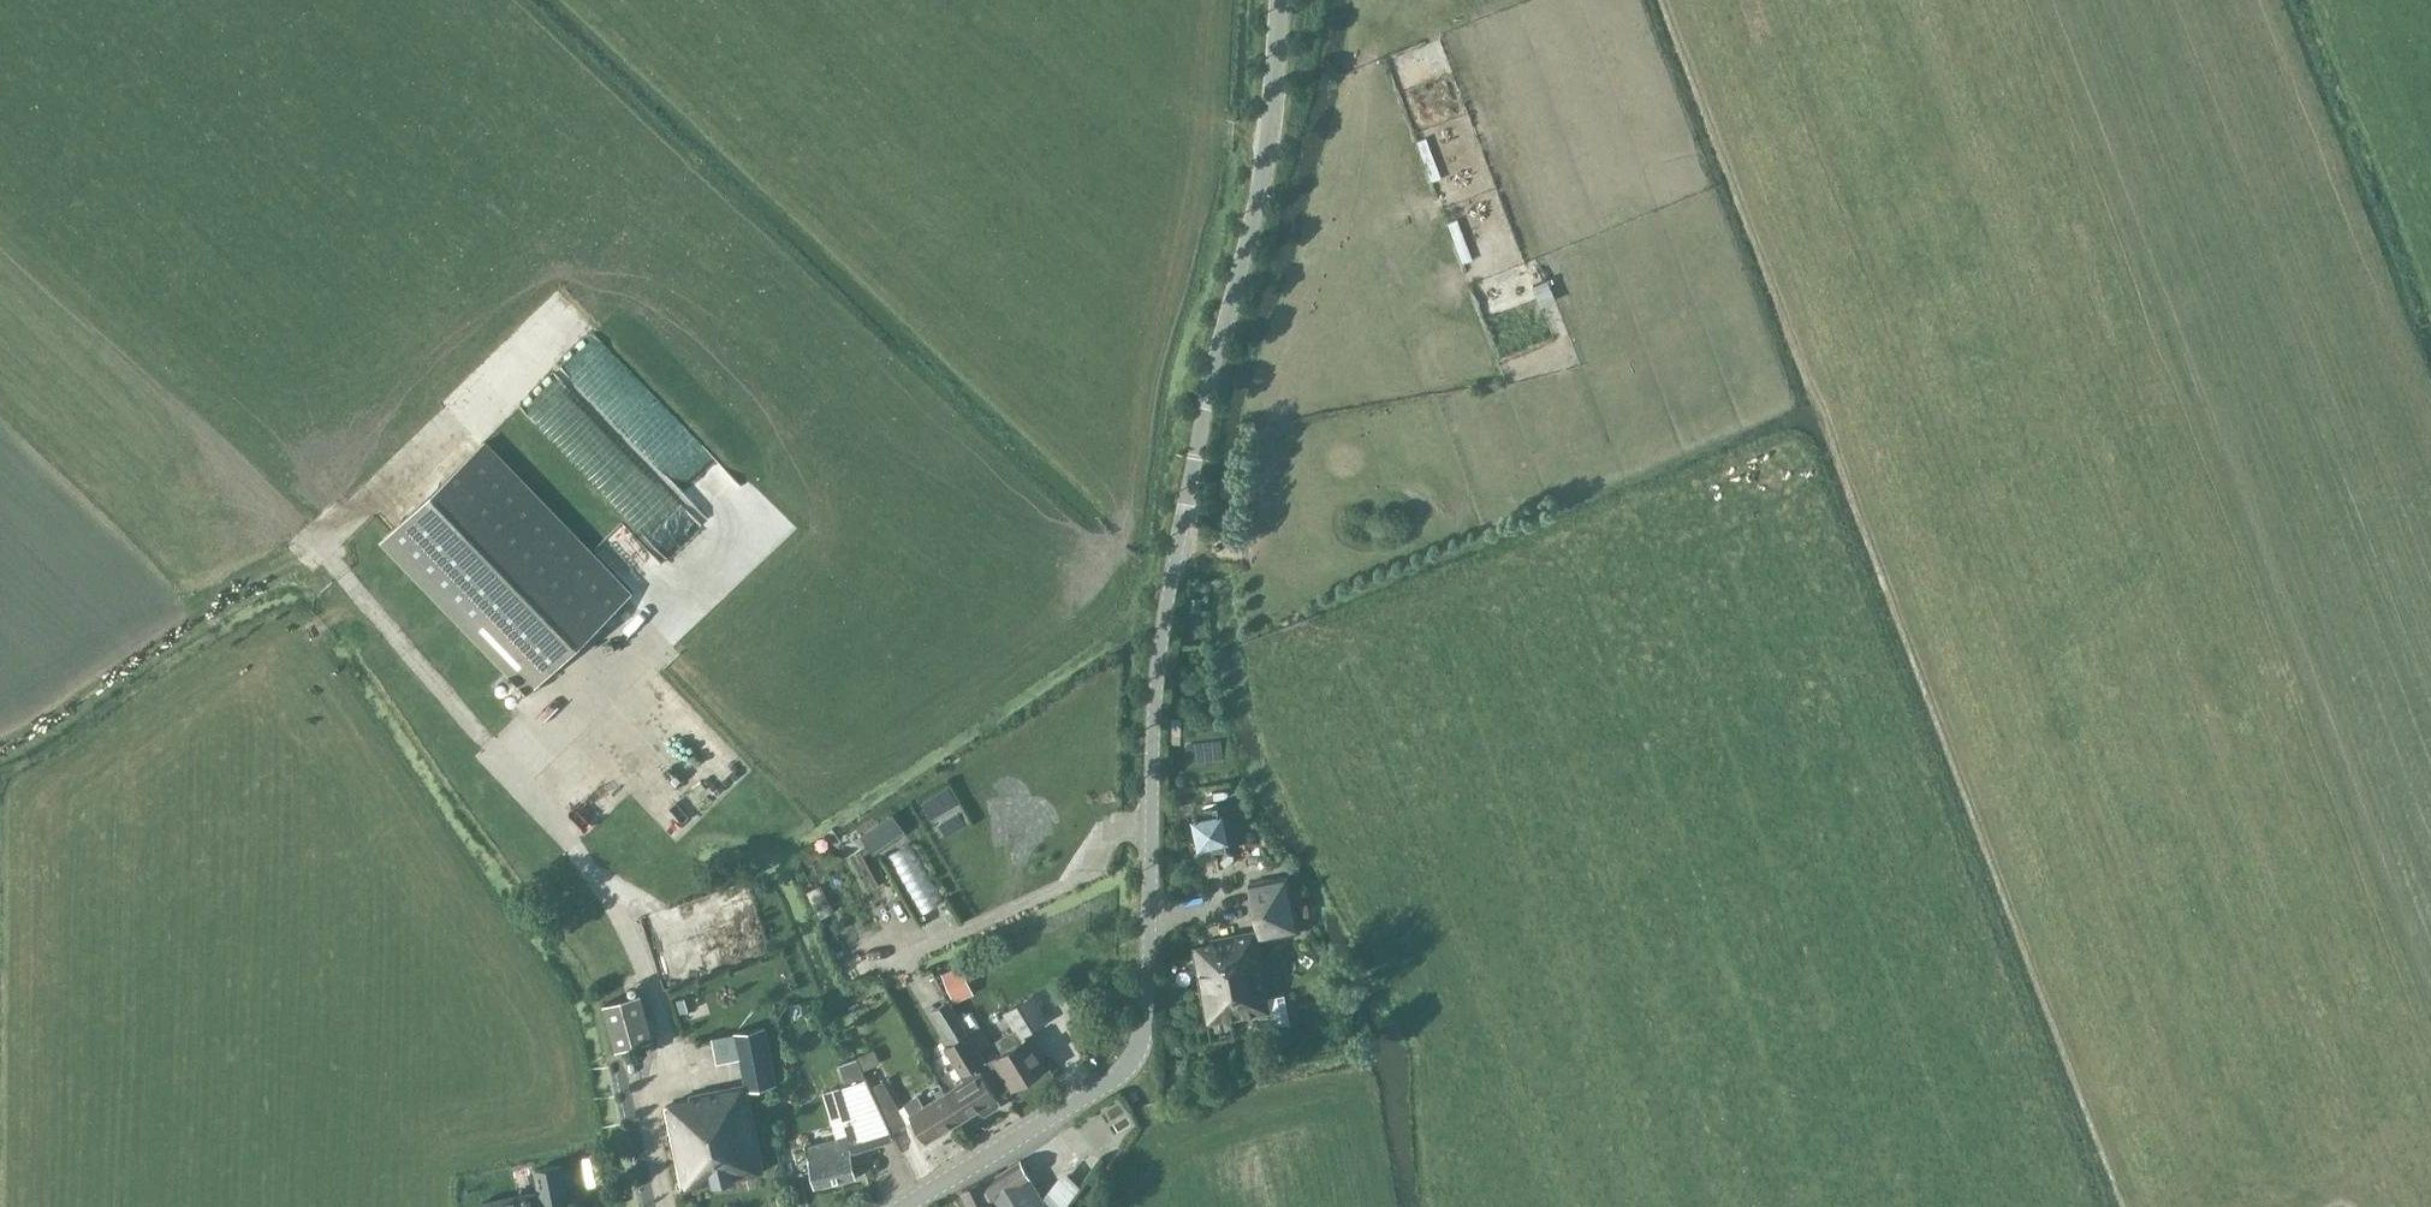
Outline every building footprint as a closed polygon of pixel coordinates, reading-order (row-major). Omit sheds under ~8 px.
[(1481,309),(1506,300),(1496,275),(1472,284),(1481,309)] [(483,444),(385,539),(531,691),(630,596),(483,444)] [(1208,813),(1195,816),(1201,845),(1214,842),(1216,851),(1242,845),(1232,802),(1206,807),(1208,813)] [(895,814),(878,825),(889,841),(905,830),(905,829),(895,814)] [(898,844),(888,849),(904,879),(914,874),(898,844)] [(1210,946),(1191,950),(1206,1026),(1273,1013),(1275,1013),(1272,998),(1261,942),(1303,934),(1290,875),(1247,883),(1258,932),(1209,942),(1210,946)] [(870,902),(877,922),(899,914),(891,894),(870,902)] [(954,998),(971,992),(960,968),(943,976),(954,998)] [(642,994),(605,1004),(617,1050),(654,1040),(642,994)] [(1050,1020),(1034,995),(1004,1013),(1020,1039),(1050,1020)] [(1286,995),(1272,998),(1275,1013),(1273,1013),(1276,1028),(1292,1025),(1286,995)] [(683,1013),(696,1009),(692,996),(679,1000),(683,1013)] [(949,1001),(932,1011),(951,1043),(945,1047),(961,1075),(975,1067),(986,1060),(969,1032),(949,1001)] [(747,1083),(749,1091),(778,1085),(767,1027),(734,1035),(744,1084),(747,1083)] [(982,1050),(990,1045),(981,1029),(972,1035),(982,1050)] [(1004,1053),(995,1058),(1014,1088),(1015,1089),(1047,1070),(1027,1038),(1026,1035),(1020,1039),(1015,1030),(997,1041),(1004,1053)] [(869,1052),(859,1056),(866,1070),(875,1066),(869,1052)] [(993,1054),(986,1058),(1007,1092),(1014,1088),(995,1058),(993,1054)] [(838,1139),(806,1147),(815,1189),(857,1179),(851,1155),(849,1146),(893,1132),(872,1087),(859,1059),(840,1066),(847,1086),(825,1093),(838,1139)] [(965,1080),(946,1092),(963,1121),(980,1111),(982,1114),(986,1116),(1000,1107),(1000,1103),(999,1100),(999,1099),(981,1070),(978,1072),(975,1067),(961,1075),(965,1080)] [(884,1081),(872,1087),(893,1132),(908,1122),(900,1107),(884,1081)] [(683,1188),(765,1171),(749,1091),(747,1083),(744,1084),(690,1095),(691,1101),(667,1106),(683,1188)] [(910,1114),(927,1142),(963,1121),(946,1092),(924,1106),(918,1096),(904,1105),(910,1114)] [(598,1156),(583,1158),(588,1187),(604,1184),(598,1156)] [(984,1179),(961,1190),(969,1206),(1050,1206),(1023,1161),(987,1183),(984,1179)] [(481,1204),(482,1206),(570,1206),(562,1166),(535,1171),(540,1192),(481,1204)]
